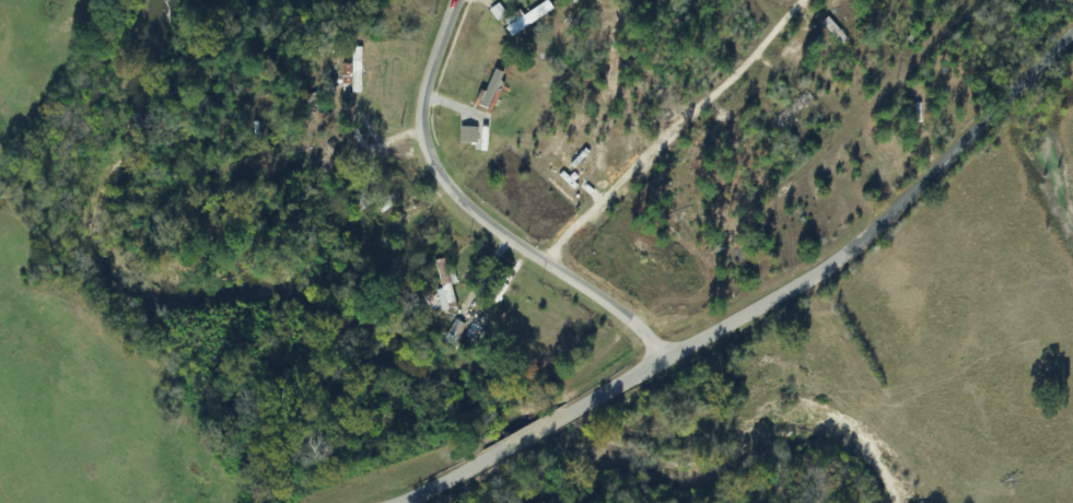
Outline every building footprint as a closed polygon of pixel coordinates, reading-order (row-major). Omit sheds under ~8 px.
[(547,0),(541,0),(502,20),(509,34),(553,12),(547,0)] [(839,45),(846,39),(825,17),(819,23),(839,45)] [(362,47),(353,47),(353,64),(343,64),(343,83),(352,83),(352,93),(362,93),(362,47)] [(475,127),(458,127),(458,144),(475,144),(475,127)] [(456,308),(443,259),(432,262),(444,311),(456,308)]
